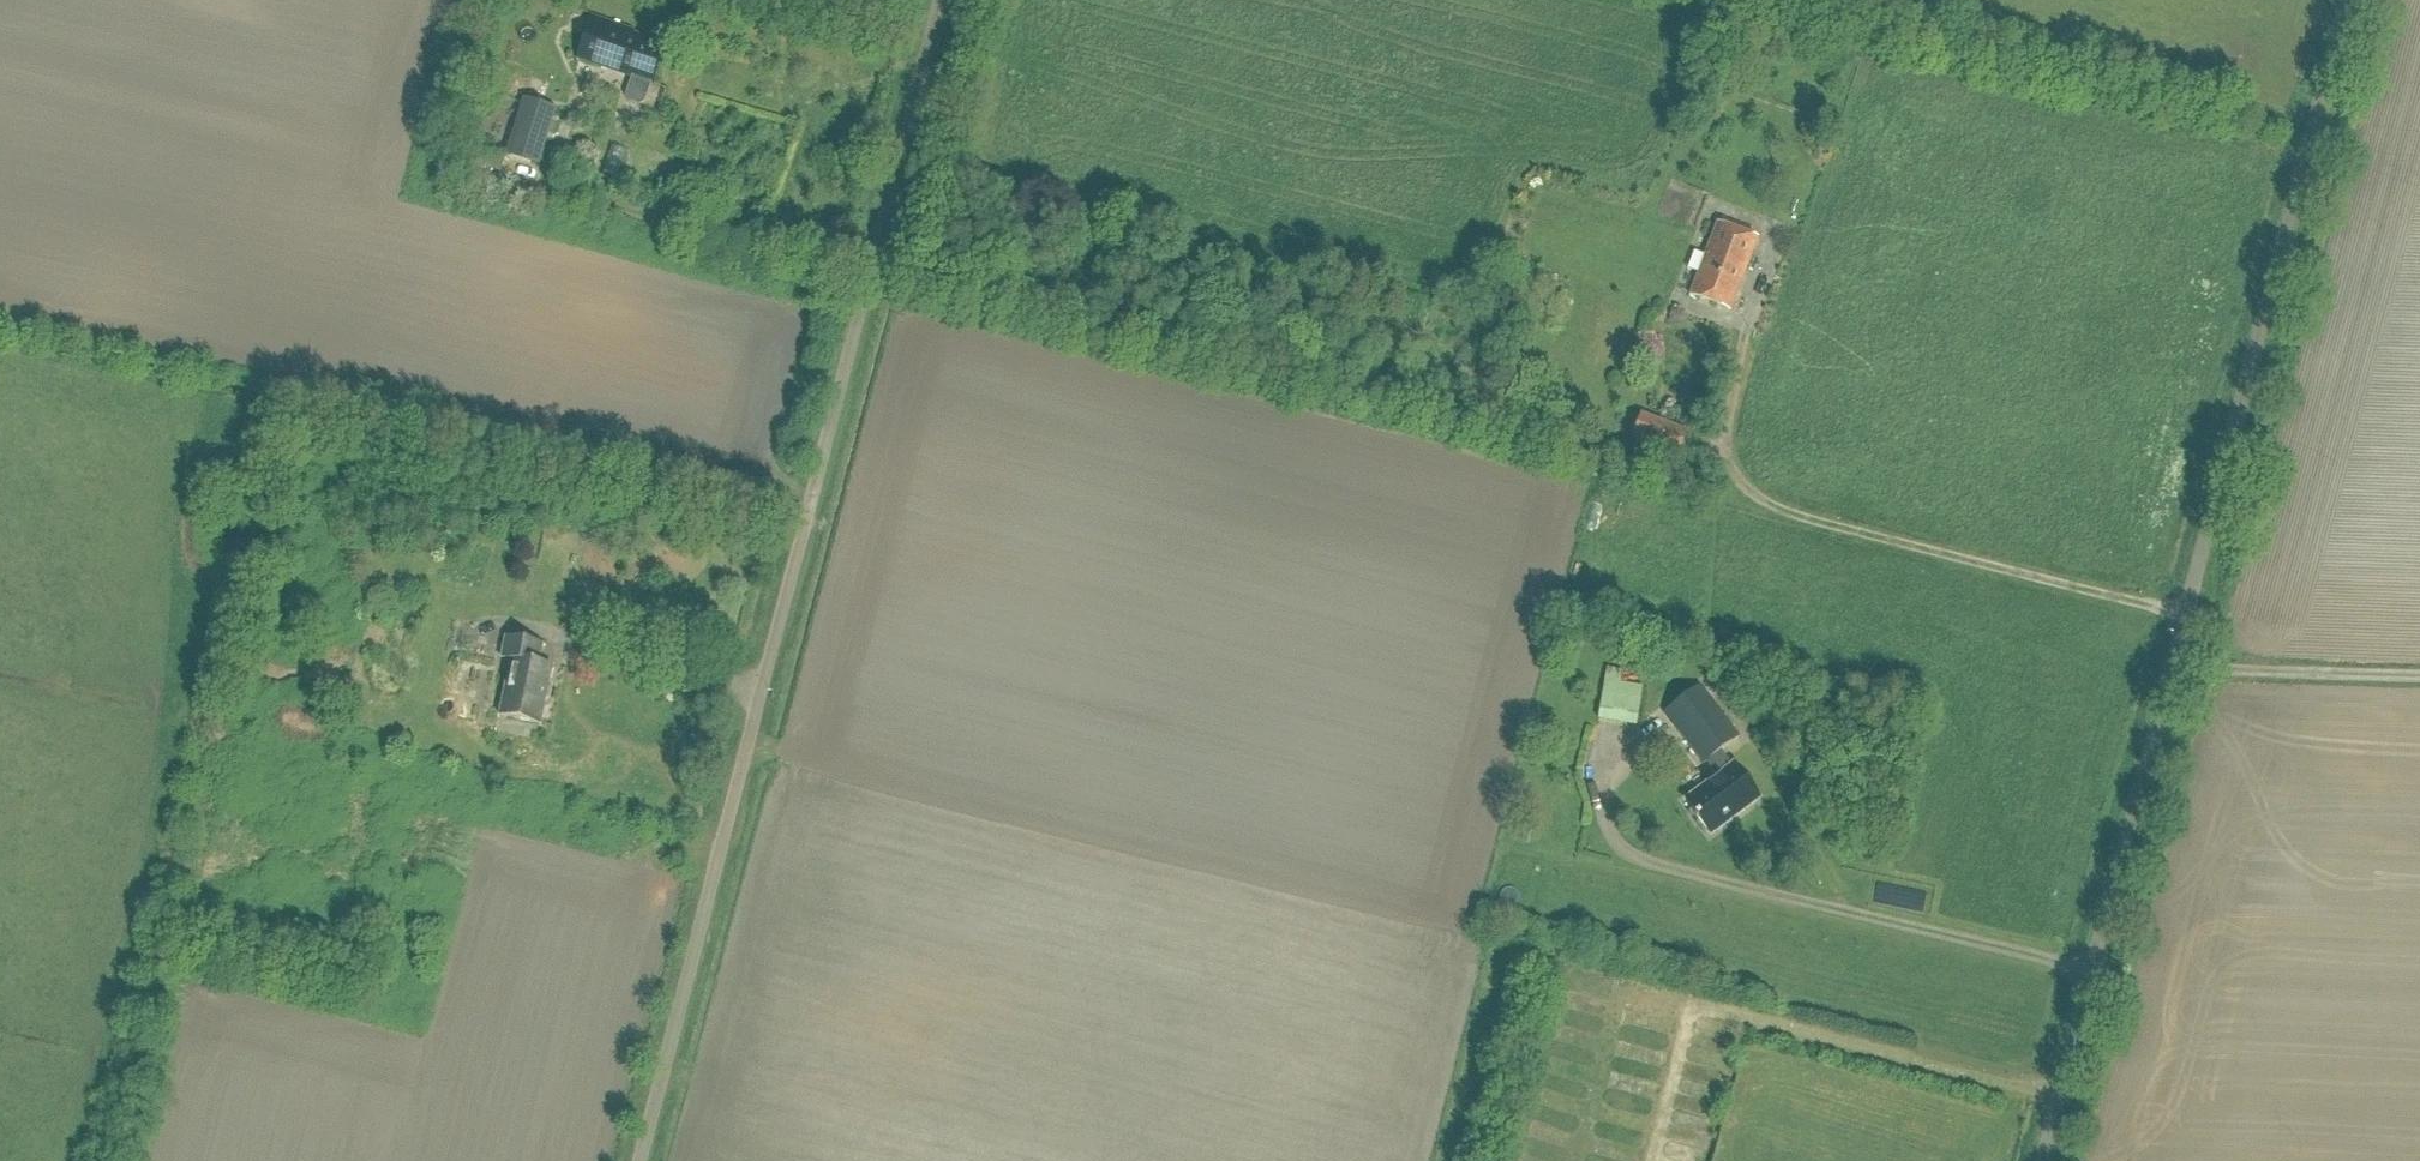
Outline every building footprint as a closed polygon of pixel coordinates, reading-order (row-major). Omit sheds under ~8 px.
[(647,84),(661,48),(631,37),(627,31),(587,16),(570,61),(612,76),(617,73),(629,78),(623,95),(624,100),(636,104),(641,102),(647,84)] [(523,96),(522,77),(506,78),(507,97),(523,96)] [(557,111),(526,101),(523,100),(506,158),(540,168),(557,111)] [(477,151),(473,165),(501,173),(505,159),(477,151)] [(1689,271),(1700,276),(1688,305),(1727,320),(1757,238),(1719,224),(1706,258),(1695,254),(1689,271)] [(1678,457),(1687,433),(1641,416),(1632,440),(1678,457)] [(538,727),(550,671),(537,668),(541,648),(506,641),(502,660),(511,662),(499,718),(538,727)] [(1638,728),(1644,687),(1623,684),(1625,672),(1606,669),(1598,722),(1638,728)] [(1732,688),(1721,697),(1727,704),(1729,702),(1735,709),(1743,702),(1732,688)] [(1730,771),(1718,756),(1738,741),(1698,690),(1663,717),(1701,767),(1704,764),(1717,780),(1686,805),(1711,838),(1759,801),(1733,768),(1730,771)]
